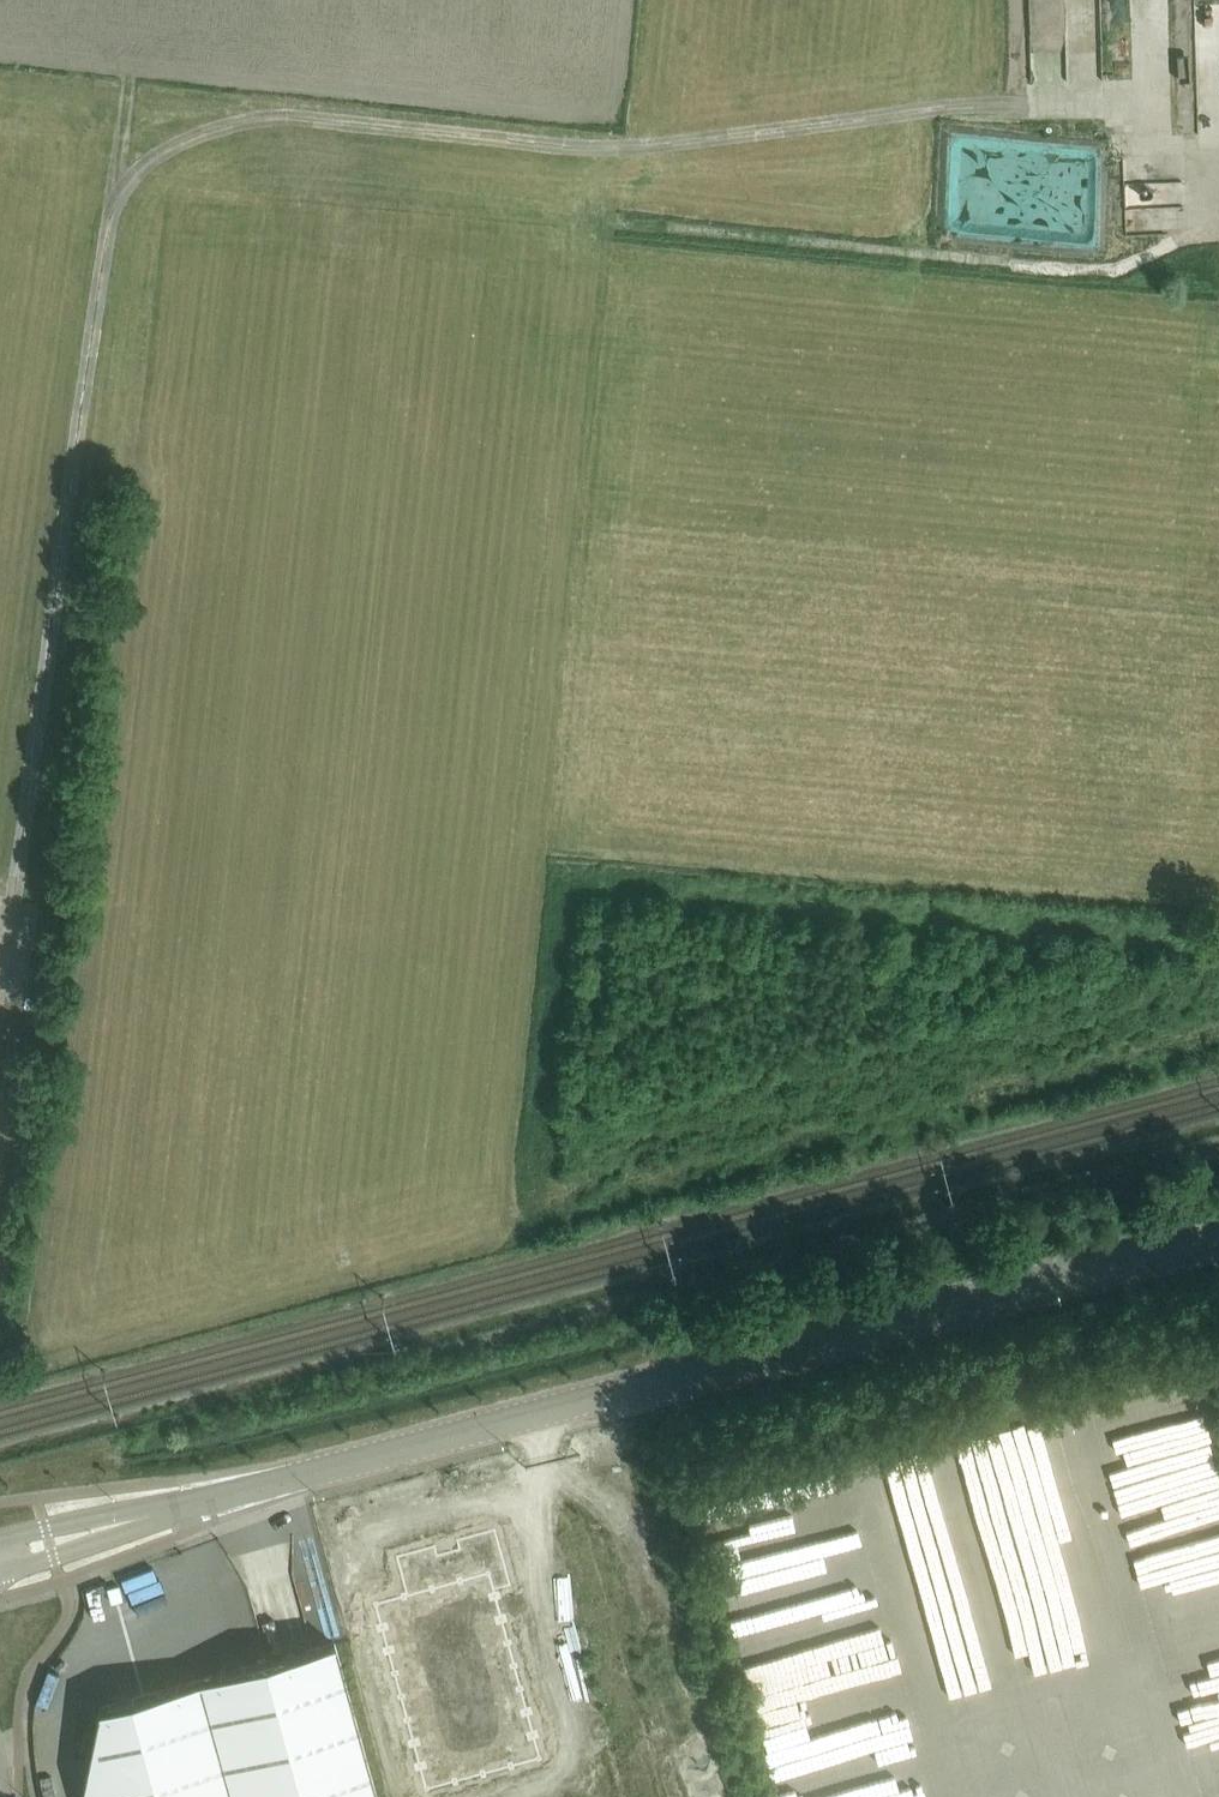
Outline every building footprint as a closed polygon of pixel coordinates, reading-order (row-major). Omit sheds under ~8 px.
[(394,1546),(361,1555),(411,1743),(527,1712),(482,1543),(499,1539),(483,1481),(444,1492),(446,1501),(426,1507),(423,1497),(384,1508),(394,1546)] [(334,1642),(100,1706),(84,1785),(87,1796),(377,1796),(334,1642)]
